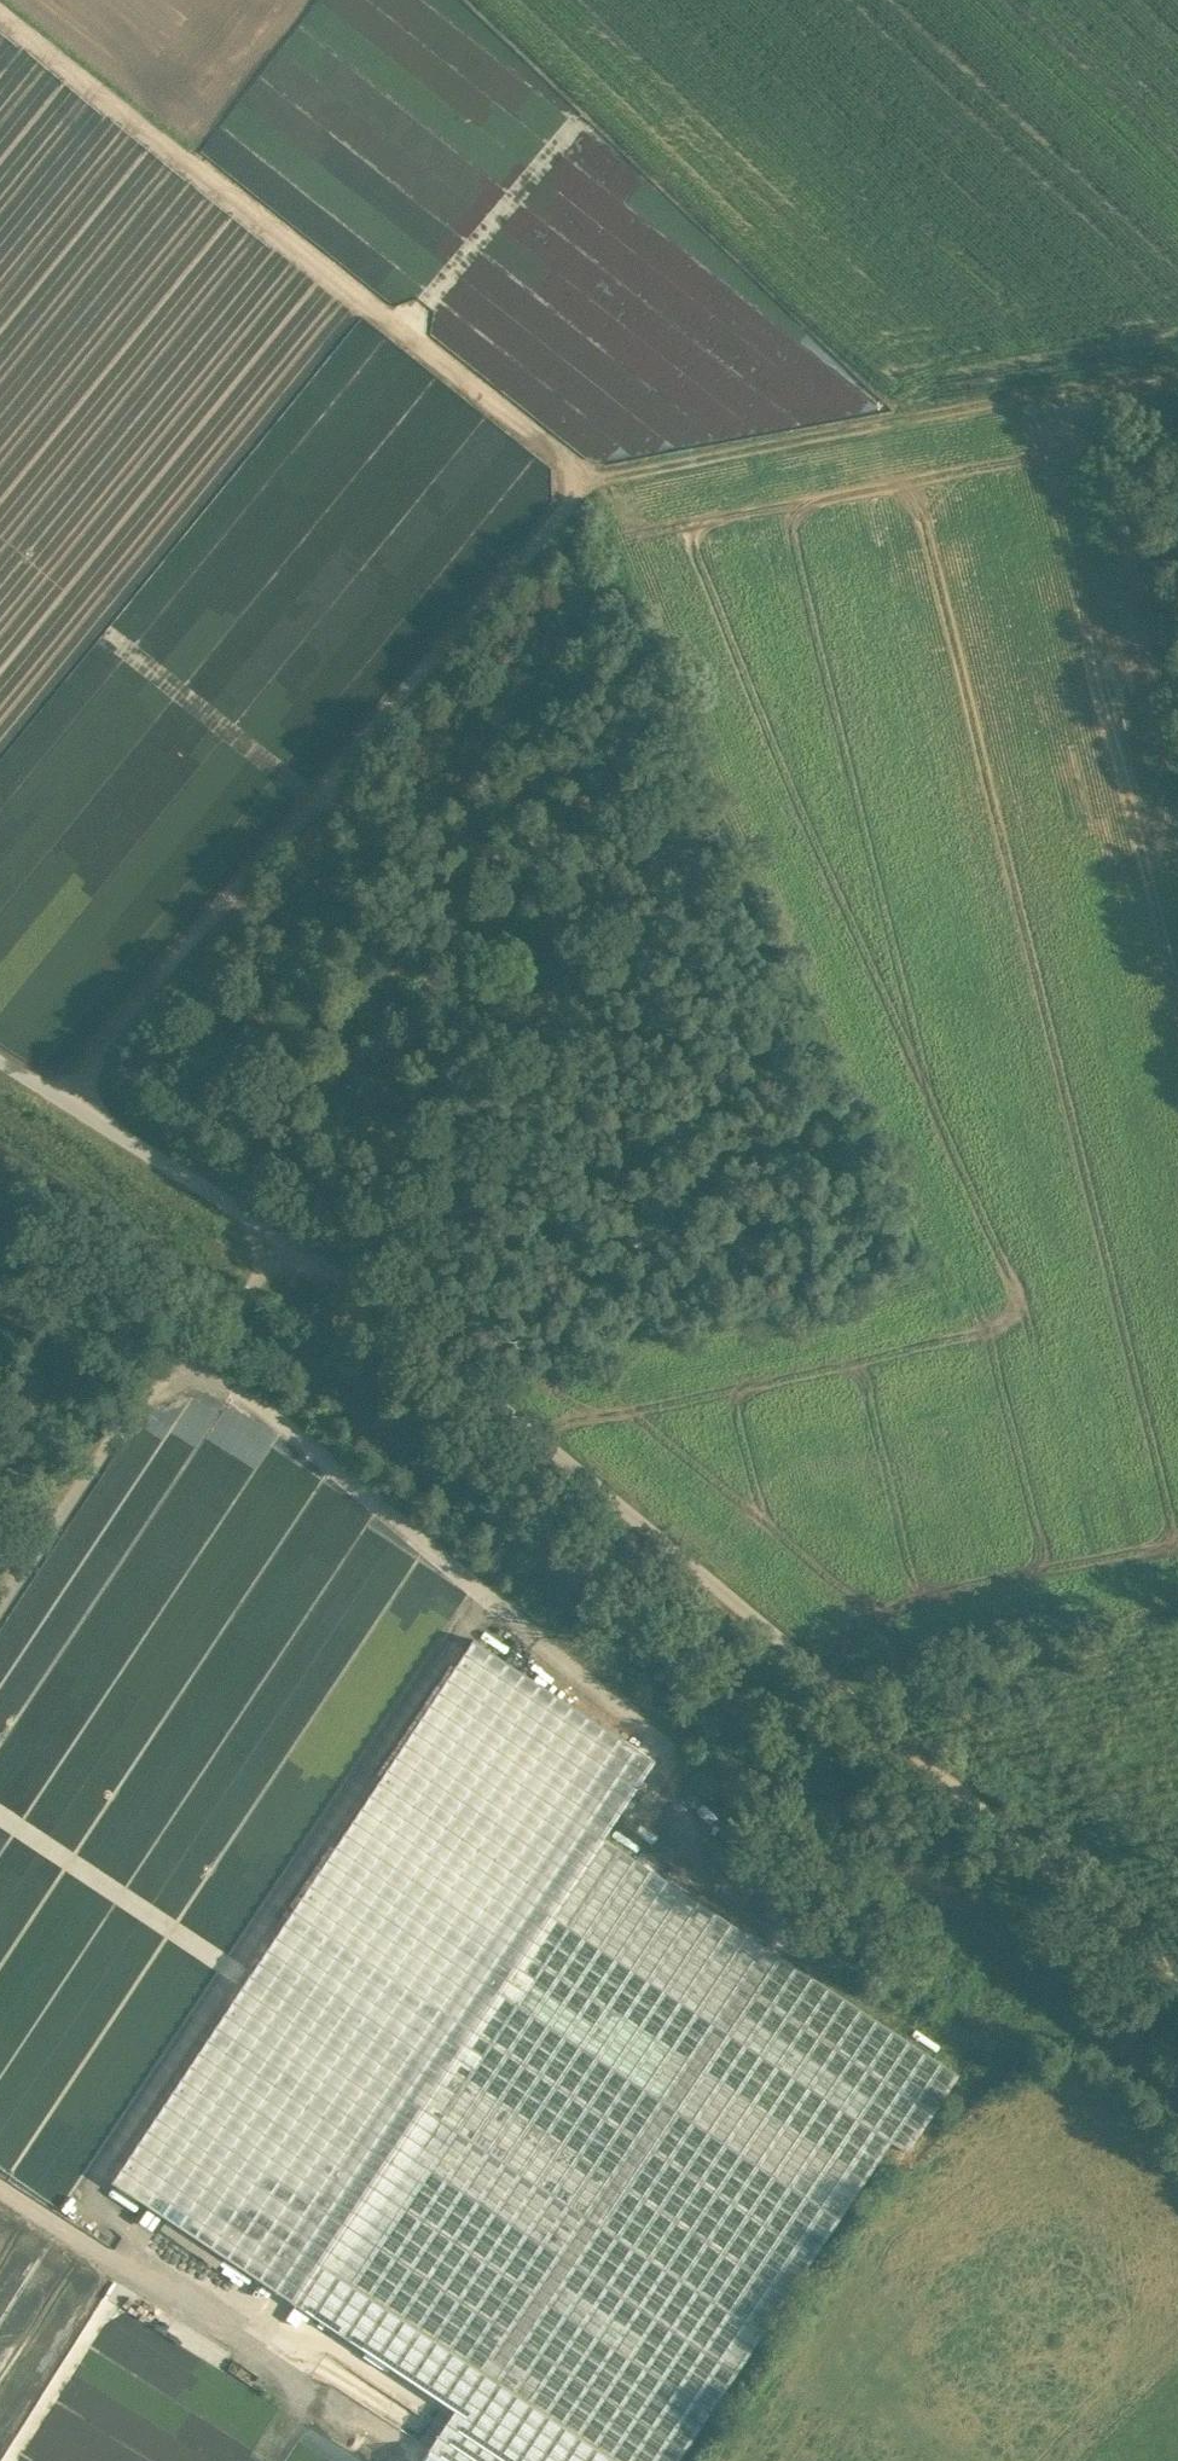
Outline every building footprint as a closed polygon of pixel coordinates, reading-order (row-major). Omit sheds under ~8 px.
[(552,1914),(294,2302),(454,2409),(429,2447),(449,2460),(677,2460),(891,2139),(552,1914)]
